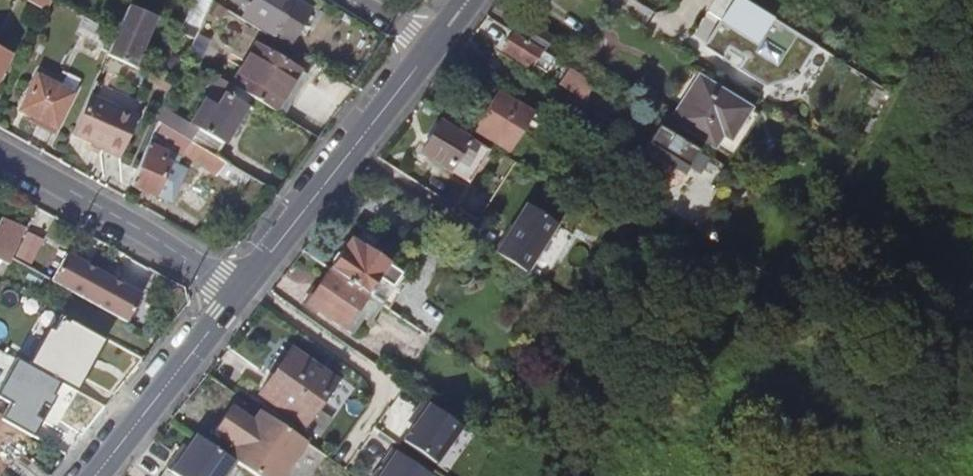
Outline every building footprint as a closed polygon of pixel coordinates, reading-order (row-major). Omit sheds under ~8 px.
[(212,0),(194,0),(185,20),(201,26),(212,0)] [(291,41),(311,8),(299,0),(253,0),(245,13),(291,41)] [(741,0),(732,0),(703,46),(722,58),(728,48),(743,58),(737,68),(764,85),(788,80),(794,75),(813,47),(741,0)] [(131,1),(111,49),(148,65),(151,57),(140,52),(158,13),(131,1)] [(200,30),(210,35),(217,19),(209,14),(200,30)] [(217,19),(210,35),(204,47),(217,54),(230,26),(217,19)] [(516,34),(541,50),(550,36),(525,20),(516,34)] [(541,50),(516,34),(507,48),(532,65),(541,50)] [(232,87),(282,118),(307,75),(257,45),(231,87),(232,87)] [(11,53),(0,47),(0,74),(11,53)] [(569,68),(558,85),(583,101),(594,84),(569,68)] [(28,110),(25,116),(55,129),(74,89),(38,74),(23,107),(28,110)] [(245,111),(226,98),(232,87),(231,87),(218,79),(189,125),(163,110),(157,122),(191,143),(204,151),(216,159),(245,111)] [(691,107),(683,102),(673,118),(715,145),(723,131),(734,137),(751,108),(707,79),(691,107)] [(140,112),(92,91),(74,130),(94,139),(95,136),(124,149),(140,112)] [(532,113),(499,93),(476,130),(508,150),(532,113)] [(760,113),(751,108),(734,137),(723,131),(715,145),(733,156),(760,113)] [(638,141),(650,119),(637,111),(625,133),(638,141)] [(204,151),(191,143),(157,122),(150,138),(168,146),(171,147),(172,144),(198,160),(204,151)] [(486,151),(444,123),(424,152),(467,180),(486,151)] [(678,180),(697,151),(660,127),(647,147),(650,149),(640,165),(674,187),(678,180)] [(150,138),(144,152),(161,161),(168,146),(150,138)] [(704,156),(697,151),(678,180),(686,184),(704,156)] [(144,152),(130,184),(170,203),(185,171),(161,161),(144,152)] [(528,274),(559,226),(527,206),(505,241),(503,240),(494,253),(528,274)] [(29,224),(6,213),(0,227),(0,254),(13,260),(22,240),(24,234),(29,224)] [(24,234),(22,240),(27,242),(30,237),(24,234)] [(328,267),(366,293),(389,308),(398,294),(391,289),(401,273),(389,265),(391,263),(366,246),(364,248),(348,238),(328,267)] [(68,255),(53,282),(126,323),(142,296),(68,255)] [(342,328),(366,293),(328,267),(304,302),(342,328)] [(408,278),(401,273),(391,289),(398,294),(408,278)] [(554,281),(550,288),(567,299),(572,292),(554,281)] [(59,311),(31,362),(79,388),(107,337),(59,311)] [(335,382),(291,350),(260,395),(304,426),(335,382)] [(11,401),(2,419),(35,434),(62,379),(16,356),(0,390),(0,396),(11,401)] [(406,444),(437,465),(463,427),(426,402),(417,415),(423,419),(406,444)] [(228,457),(234,462),(255,475),(284,475),(306,444),(259,412),(252,421),(230,407),(213,432),(235,447),(228,457)] [(196,436),(180,458),(176,456),(166,470),(175,475),(225,475),(234,462),(228,457),(196,436)] [(394,451),(377,475),(429,475),(394,451)] [(20,454),(9,467),(20,475),(47,475),(20,454)]
